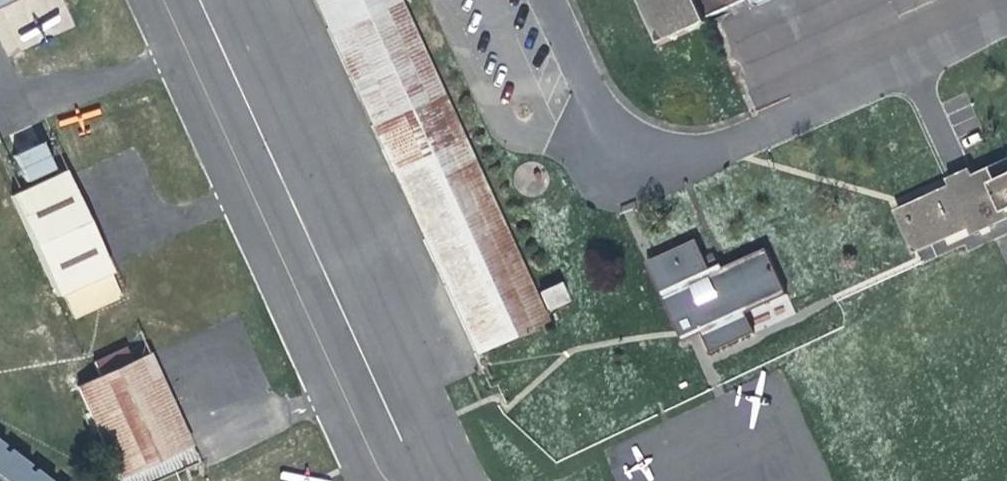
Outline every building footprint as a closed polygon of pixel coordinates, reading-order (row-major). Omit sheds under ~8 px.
[(543,316),(401,0),(317,0),(474,351),(543,316)] [(659,44),(705,24),(702,17),(741,0),(640,0),(659,44)] [(40,140),(11,152),(23,180),(52,167),(40,140)] [(898,206),(914,245),(986,216),(988,223),(1006,216),(1006,159),(898,206)] [(67,176),(63,168),(13,192),(59,291),(61,290),(74,316),(119,296),(107,270),(110,268),(67,176)] [(705,331),(716,345),(756,329),(748,306),(791,287),(774,243),(712,269),(697,236),(651,256),(685,337),(705,331)] [(566,298),(558,279),(539,288),(547,306),(566,298)] [(83,384),(125,480),(138,480),(199,456),(154,355),(83,384)] [(0,437),(0,480),(54,480),(0,437)]
